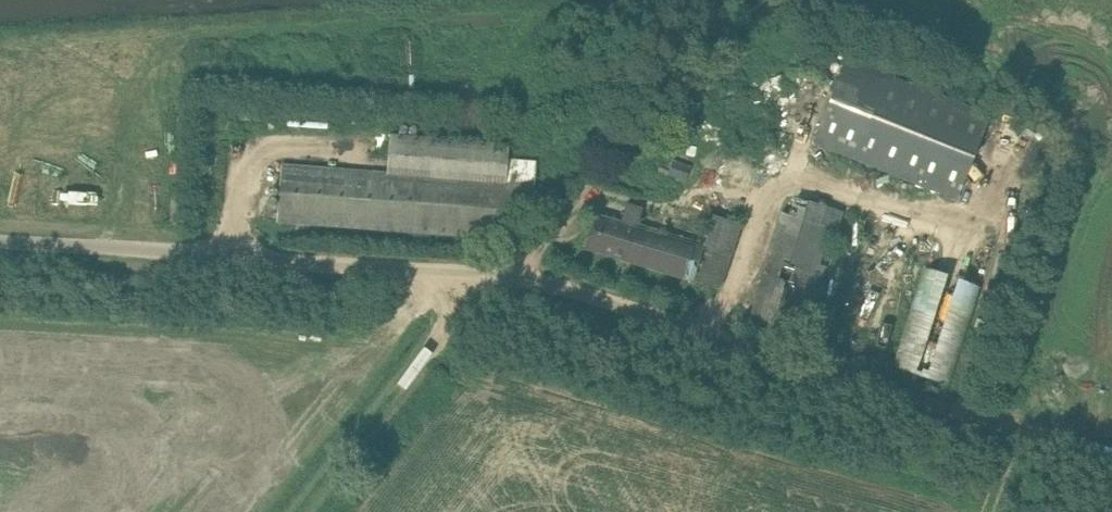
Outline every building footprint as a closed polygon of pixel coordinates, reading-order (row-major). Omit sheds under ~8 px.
[(957,199),(991,116),(847,58),(813,142),(957,199)] [(534,207),(537,161),(510,159),(509,143),(390,133),(388,174),(283,166),(279,220),(520,239),(522,206),(534,207)] [(679,164),(674,176),(686,180),(690,168),(679,164)] [(789,196),(754,309),(747,329),(790,343),(832,209),(789,196)] [(620,223),(596,215),(586,248),(692,280),(703,243),(639,223),(643,209),(626,203),(620,223)] [(953,383),(979,280),(922,266),(897,369),(953,383)]
